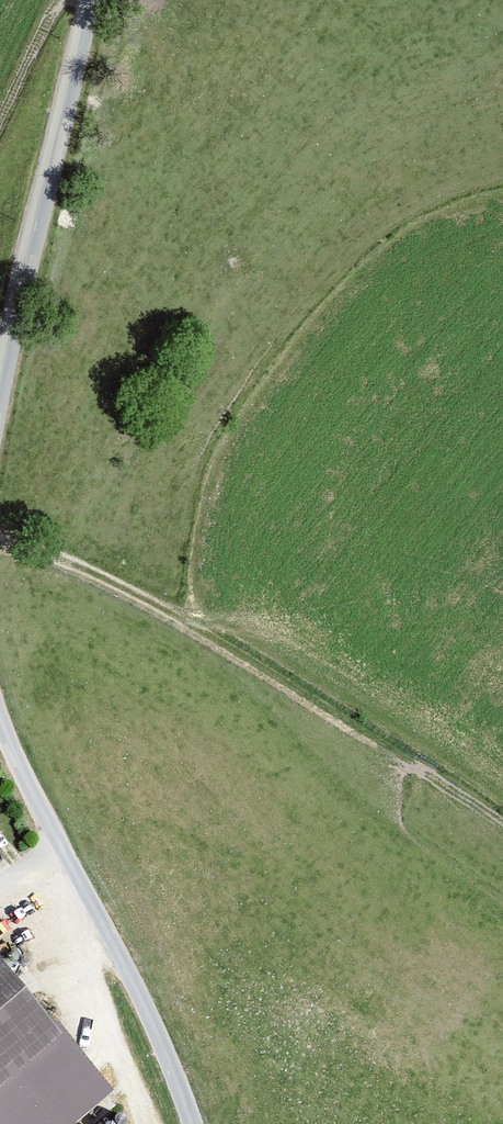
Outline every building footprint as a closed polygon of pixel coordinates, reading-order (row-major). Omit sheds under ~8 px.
[(0,965),(0,1097),(65,1041),(60,1036),(0,965)] [(117,1095),(65,1033),(60,1036),(65,1041),(0,1097),(0,1123),(81,1123),(117,1095)]
